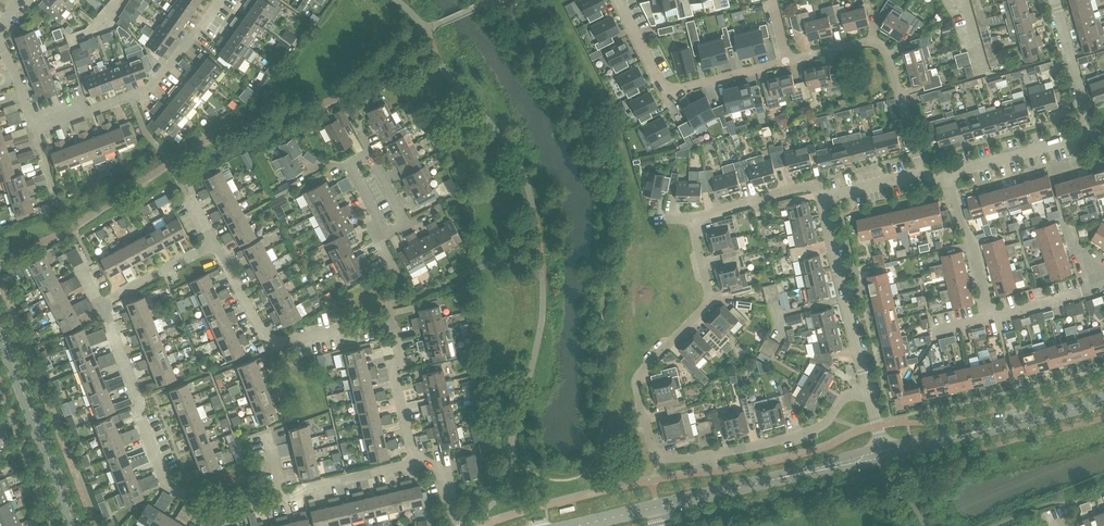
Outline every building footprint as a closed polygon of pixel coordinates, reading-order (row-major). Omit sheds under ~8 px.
[(72,8),(63,0),(44,0),(45,1),(40,7),(60,24),(64,18),(62,16),(67,10),(69,11),(72,8)] [(196,7),(185,0),(177,0),(173,5),(189,17),(196,7)] [(278,4),(280,1),(278,0),(257,0),(254,4),(252,2),(253,0),(247,0),(246,1),(269,17),(274,21),(281,10),(281,6),(278,4)] [(580,4),(584,11),(587,16),(590,22),(603,15),(600,10),(606,7),(604,3),(602,0),(582,0),(579,1),(580,4)] [(649,0),(639,3),(651,25),(656,24),(653,11),(663,9),(664,11),(662,0),(649,0)] [(664,11),(669,10),(675,8),(676,12),(678,19),(686,17),(682,0),(662,0),(664,11)] [(701,0),(682,0),(686,17),(693,15),(691,5),(702,2),(701,0)] [(721,0),(713,0),(715,10),(723,8),(721,0)] [(723,8),(731,6),(729,0),(721,0),(723,8)] [(858,28),(870,25),(866,11),(873,9),(870,0),(863,0),(864,3),(859,4),(859,8),(853,9),(858,28)] [(900,18),(905,10),(900,6),(890,0),(889,0),(882,11),(888,15),(880,27),(890,34),(900,18)] [(1006,12),(1028,6),(1026,0),(1008,0),(1003,1),(1006,12)] [(1090,0),(1086,0),(1072,4),(1075,16),(1093,11),(1090,0)] [(269,17),(246,1),(243,5),(248,8),(249,6),(251,8),(246,15),(262,27),(269,17)] [(839,3),(833,5),(836,18),(843,17),(846,31),(858,28),(853,9),(847,11),(846,8),(841,9),(839,3)] [(182,27),(189,17),(173,5),(168,12),(166,10),(163,13),(182,27)] [(817,19),(822,37),(833,34),(830,20),(836,18),(833,5),(826,7),(822,7),(821,9),(822,14),(816,15),(817,19)] [(1008,24),(1035,16),(1034,12),(1030,13),(1028,6),(1006,12),(1008,17),(1006,18),(1008,24)] [(121,12),(128,17),(131,13),(124,8),(121,12)] [(810,40),(822,37),(817,19),(811,20),(809,11),(797,14),(800,27),(807,26),(810,40)] [(1095,18),(1093,11),(1075,16),(1079,28),(1097,23),(1097,22),(1101,21),(1099,17),(1095,18)] [(128,17),(121,12),(119,16),(125,21),(128,17)] [(159,25),(175,36),(182,27),(163,13),(161,17),(162,18),(164,18),(159,25)] [(262,27),(246,15),(240,23),(238,21),(240,20),(235,16),(233,20),(255,37),(262,27)] [(900,18),(890,34),(900,40),(908,28),(914,31),(921,20),(915,16),(912,21),(907,18),(906,21),(900,18)] [(1008,24),(1011,35),(1035,29),(1033,22),(1036,21),(1035,16),(1008,24)] [(611,17),(592,27),(593,29),(597,36),(599,41),(594,44),(597,50),(614,42),(611,36),(619,32),(617,28),(614,22),(611,17)] [(248,46),(249,45),(255,37),(233,20),(230,24),(234,28),(235,26),(238,27),(232,35),(248,46)] [(690,40),(698,38),(694,20),(685,22),(690,40)] [(1082,40),(1100,35),(1097,23),(1079,28),(1082,40)] [(761,27),(748,31),(754,54),(758,53),(767,51),(765,42),(763,38),(770,37),(767,24),(760,26),(761,27)] [(169,46),(175,36),(159,25),(155,31),(152,29),(150,32),(169,46)] [(125,29),(121,33),(127,39),(130,35),(125,29)] [(736,34),(734,29),(728,31),(729,33),(732,46),(738,45),(736,34)] [(1022,45),(1041,39),(1040,34),(1036,35),(1035,29),(1011,35),(1013,41),(1020,39),(1022,45)] [(15,37),(20,48),(41,40),(40,36),(37,37),(34,30),(15,37)] [(750,55),(754,54),(748,31),(736,34),(738,45),(739,49),(741,57),(750,55)] [(161,56),(169,46),(150,32),(148,36),(150,38),(145,44),(161,56)] [(297,36),(289,32),(284,39),(292,44),(297,37),(297,36)] [(248,46),(232,35),(227,42),(225,41),(226,39),(222,36),(219,40),(245,58),(247,56),(249,56),(250,55),(251,53),(250,50),(252,48),(248,46)] [(904,52),(907,63),(928,57),(931,56),(928,45),(931,44),(929,35),(915,39),(918,48),(904,52)] [(1103,47),(1100,35),(1082,40),(1085,52),(1103,47)] [(710,40),(716,63),(729,60),(726,48),(723,37),(710,40)] [(1043,44),(1041,39),(1022,45),(1025,56),(1027,62),(1038,59),(1036,53),(1041,52),(1039,45),(1043,44)] [(20,48),(24,59),(42,52),(40,45),(42,44),(41,40),(20,48)] [(218,54),(234,66),(238,68),(245,58),(219,40),(216,44),(221,47),(222,45),(224,46),(218,54)] [(281,40),(275,47),(286,54),(291,47),(281,40)] [(716,63),(710,40),(700,43),(698,43),(700,54),(703,67),(716,63)] [(604,52),(606,55),(610,62),(609,62),(612,67),(615,73),(629,66),(626,60),(631,57),(630,53),(626,48),(627,47),(624,42),(604,52)] [(672,52),(678,73),(694,69),(689,48),(672,52)] [(968,51),(962,53),(955,55),(957,61),(970,58),(968,51)] [(42,52),(24,59),(28,70),(49,62),(48,58),(45,59),(42,52)] [(136,58),(129,60),(136,79),(147,75),(141,56),(140,56),(139,53),(135,55),(136,58)] [(200,67),(215,79),(223,70),(208,57),(208,58),(201,53),(198,56),(202,60),(204,58),(206,60),(200,67)] [(928,57),(907,63),(909,71),(907,72),(908,76),(910,75),(928,70),(928,69),(926,63),(930,62),(928,57)] [(125,83),(136,79),(129,60),(122,63),(121,60),(117,62),(125,83)] [(28,70),(32,81),(50,74),(48,67),(51,66),(49,62),(28,70)] [(107,69),(114,87),(125,83),(117,62),(113,63),(114,66),(107,69)] [(821,66),(817,67),(821,85),(822,88),(828,87),(829,87),(829,91),(831,92),(841,90),(838,77),(832,78),(828,64),(821,66)] [(975,76),(972,64),(964,66),(968,78),(975,76)] [(103,91),(114,87),(107,69),(106,69),(105,65),(98,68),(97,65),(93,66),(95,70),(103,91)] [(207,89),(215,79),(200,67),(194,74),(192,72),(194,70),(189,67),(186,71),(207,89)] [(617,77),(619,80),(622,86),(622,87),(625,92),(628,98),(639,92),(637,86),(644,82),(642,79),(639,73),(637,67),(617,77)] [(821,85),(817,67),(805,70),(809,84),(802,86),(806,99),(812,98),(811,92),(816,90),(815,87),(821,85)] [(931,68),(928,69),(928,70),(910,75),(914,86),(928,83),(929,89),(943,85),(940,74),(938,74),(933,75),(931,68)] [(91,96),(103,91),(95,70),(91,71),(92,74),(84,77),(91,96)] [(200,97),(207,89),(186,71),(183,74),(187,78),(189,76),(191,78),(185,85),(200,97)] [(265,73),(261,81),(266,86),(271,77),(265,73)] [(792,73),(781,76),(785,95),(791,93),(792,96),(793,102),(799,101),(800,107),(807,105),(806,99),(802,86),(796,87),(792,73)] [(53,80),(50,74),(32,81),(39,100),(63,91),(60,81),(55,79),(53,80)] [(1103,99),(1103,89),(1099,74),(1095,76),(1096,81),(1090,83),(1096,101),(1103,99)] [(787,104),(785,95),(781,76),(769,79),(772,93),(766,95),(769,108),(776,107),(787,104)] [(261,81),(254,90),(259,94),(266,86),(261,81)] [(741,86),(737,87),(743,110),(756,107),(753,96),(752,92),(750,84),(741,86)] [(193,106),(200,97),(185,85),(179,92),(177,90),(179,88),(174,85),(171,89),(193,106)] [(730,113),(743,110),(737,87),(733,88),(724,90),(727,98),(728,102),(728,103),(730,113)] [(1054,88),(1042,91),(1047,110),(1059,106),(1054,88)] [(193,106),(171,89),(168,92),(172,96),(174,94),(176,96),(171,102),(186,115),(193,106)] [(1032,99),(1029,100),(1032,109),(1034,109),(1035,113),(1047,110),(1042,91),(1030,94),(1032,99)] [(630,102),(631,105),(632,105),(635,112),(638,117),(641,123),(652,117),(649,111),(657,108),(655,104),(652,98),(649,92),(630,102)] [(1025,96),(1018,98),(1013,99),(1020,123),(1032,120),(1029,110),(1032,109),(1029,100),(1026,101),(1025,96)] [(699,101),(695,103),(705,122),(716,116),(713,108),(712,108),(710,104),(711,104),(707,97),(699,101)] [(370,124),(391,113),(385,103),(383,104),(380,98),(375,100),(378,106),(367,112),(370,118),(368,120),(370,124)] [(1020,123),(1013,99),(1002,102),(1009,126),(1020,123)] [(185,116),(186,115),(171,102),(167,107),(158,100),(154,105),(181,128),(189,119),(185,116)] [(346,106),(353,118),(362,114),(354,101),(346,106)] [(995,105),(991,107),(997,129),(1009,126),(1002,102),(1001,102),(1003,108),(996,109),(995,105)] [(689,120),(683,123),(689,135),(695,131),(693,127),(705,122),(695,103),(691,105),(691,104),(683,108),(687,116),(689,120)] [(148,125),(158,133),(163,128),(173,137),(181,128),(154,105),(150,110),(158,117),(155,121),(153,120),(148,125)] [(986,108),(987,112),(981,114),(986,133),(997,129),(991,107),(986,108)] [(351,144),(342,126),(341,125),(348,122),(341,108),(334,112),(337,118),(324,125),(338,151),(341,150),(342,151),(346,148),(346,147),(351,144)] [(979,109),(967,112),(974,136),(986,133),(981,114),(979,109)] [(974,136),(967,112),(956,115),(963,139),(974,136)] [(391,113),(370,124),(373,129),(375,128),(378,134),(379,133),(382,139),(398,131),(402,129),(398,121),(396,122),(391,113)] [(949,123),(946,124),(952,142),(963,139),(956,115),(947,118),(949,123)] [(658,139),(661,144),(671,139),(668,133),(670,133),(668,129),(665,123),(662,118),(643,127),(644,130),(648,137),(650,142),(658,139)] [(938,139),(940,145),(952,142),(946,124),(949,123),(947,118),(927,123),(932,141),(938,139)] [(890,126),(891,130),(885,132),(890,151),(901,148),(899,136),(905,135),(901,119),(893,121),(890,126)] [(747,131),(746,124),(735,127),(733,120),(727,122),(728,125),(732,135),(747,131)] [(110,122),(106,123),(115,149),(135,142),(127,122),(120,125),(121,127),(113,130),(110,122)] [(104,153),(115,149),(106,123),(102,125),(105,133),(97,136),(104,153)] [(689,135),(683,123),(677,126),(683,138),(689,135)] [(13,138),(12,134),(3,137),(1,129),(0,129),(0,142),(13,138)] [(104,153),(97,136),(90,139),(87,130),(83,132),(92,158),(94,164),(106,159),(104,153)] [(401,136),(398,131),(382,139),(385,145),(388,152),(385,153),(388,157),(409,147),(403,136),(401,136)] [(855,159),(867,156),(861,133),(861,131),(849,134),(855,159)] [(81,162),(92,158),(83,132),(79,133),(82,141),(74,144),(81,162)] [(866,132),(861,133),(867,156),(878,154),(874,135),(867,136),(866,132)] [(890,151),(885,132),(874,135),(878,154),(890,151)] [(13,138),(0,142),(0,155),(8,152),(6,145),(14,142),(16,145),(30,141),(28,134),(13,138)] [(849,134),(837,137),(844,162),(855,159),(849,134)] [(828,146),(832,165),(844,162),(837,137),(833,138),(834,144),(828,146)] [(69,166),(81,162),(74,144),(66,147),(63,139),(59,140),(69,166)] [(284,156),(272,162),(276,169),(282,167),(288,178),(302,171),(294,157),(301,153),(293,139),(279,146),(284,156)] [(57,171),(69,166),(59,140),(55,142),(59,150),(50,153),(57,171)] [(815,144),(797,148),(801,167),(813,164),(812,159),(818,157),(815,144)] [(815,144),(818,157),(821,168),(832,165),(828,146),(817,149),(815,144)] [(776,146),(781,166),(788,165),(789,170),(801,167),(797,148),(785,151),(782,145),(776,146)] [(769,148),(772,158),(765,161),(763,154),(758,155),(766,181),(767,180),(768,183),(774,181),(773,178),(778,177),(775,168),(781,166),(776,146),(769,148)] [(410,167),(419,162),(416,155),(414,157),(409,147),(388,157),(390,162),(393,161),(396,167),(407,161),(410,167)] [(20,161),(35,157),(33,150),(19,154),(19,157),(17,157),(15,150),(8,152),(0,155),(0,167),(20,161)] [(255,165),(250,156),(248,151),(243,154),(241,155),(248,168),(255,165)] [(758,155),(753,157),(740,161),(746,181),(753,179),(754,184),(766,181),(758,155)] [(20,161),(0,167),(0,181),(5,180),(5,179),(16,176),(15,176),(13,168),(22,166),(20,161)] [(740,183),(746,181),(740,161),(734,163),(734,162),(722,165),(724,173),(730,192),(742,188),(740,183)] [(426,179),(421,169),(423,168),(419,162),(410,167),(413,172),(402,178),(405,185),(403,186),(406,190),(426,179)] [(724,173),(714,176),(713,169),(706,170),(709,191),(717,190),(718,195),(730,192),(724,173)] [(204,179),(210,190),(227,181),(221,170),(204,179)] [(690,170),(690,181),(689,200),(702,200),(702,192),(709,191),(706,170),(702,170),(690,170)] [(1102,171),(1090,174),(1095,194),(1097,199),(1103,197),(1103,180),(1102,171)] [(659,174),(652,173),(649,172),(644,193),(650,195),(657,196),(661,197),(662,190),(668,192),(671,177),(665,176),(659,174)] [(677,200),(689,200),(690,181),(678,181),(680,174),(673,172),(672,177),(671,177),(668,192),(669,192),(668,193),(677,195),(677,200)] [(23,173),(15,176),(16,176),(5,179),(5,180),(9,191),(35,183),(34,179),(25,182),(23,173)] [(1090,174),(1079,177),(1084,197),(1095,194),(1090,174)] [(1037,178),(1043,198),(1055,195),(1049,175),(1037,178)] [(1084,197),(1079,177),(1067,181),(1073,200),(1084,197)] [(1037,178),(1026,181),(1031,201),(1043,198),(1037,178)] [(432,190),(426,179),(406,190),(408,195),(411,194),(414,200),(418,207),(439,196),(434,188),(432,190)] [(278,188),(273,190),(276,197),(292,189),(287,180),(277,186),(278,188)] [(233,192),(227,181),(210,190),(216,201),(233,192)] [(308,191),(313,201),(340,188),(337,183),(329,187),(326,181),(308,191)] [(1031,201),(1026,181),(1014,185),(1021,210),(1033,207),(1031,201)] [(1056,184),(1061,203),(1073,200),(1067,181),(1056,184)] [(9,191),(12,203),(30,198),(28,190),(36,187),(35,183),(9,191)] [(1014,185),(1003,188),(1009,207),(1011,214),(1022,211),(1021,210),(1014,185)] [(449,190),(452,196),(458,192),(455,187),(449,190)] [(342,192),(340,188),(313,201),(319,212),(337,202),(334,197),(342,192)] [(1009,207),(1003,188),(992,191),(997,211),(1009,207)] [(992,191),(981,194),(986,214),(997,211),(992,191)] [(238,203),(233,192),(216,201),(222,212),(238,203)] [(986,214),(981,194),(968,198),(974,218),(981,216),(983,225),(989,224),(986,214)] [(284,195),(270,202),(274,209),(288,202),(284,195)] [(788,206),(791,219),(811,215),(808,202),(809,202),(808,201),(796,204),(795,197),(779,201),(781,207),(788,206)] [(34,210),(30,198),(12,203),(17,219),(23,218),(21,214),(34,210)] [(949,213),(942,214),(939,201),(927,204),(931,224),(932,231),(952,227),(949,213)] [(319,212),(325,222),(351,208),(348,203),(340,208),(337,202),(319,212)] [(238,203),(222,212),(228,223),(244,214),(238,203)] [(920,226),(931,224),(927,204),(915,206),(920,226)] [(915,206),(904,209),(908,229),(909,234),(921,231),(920,226),(915,206)] [(330,233),(331,233),(335,239),(352,230),(345,217),(354,213),(351,208),(325,222),(330,233)] [(897,231),(908,229),(904,209),(892,212),(897,231)] [(1098,210),(1089,213),(1091,220),(1100,218),(1098,210)] [(892,212),(881,214),(886,240),(898,237),(897,231),(892,212)] [(1082,222),(1091,220),(1089,213),(1080,215),(1082,222)] [(250,225),(244,214),(228,223),(233,234),(250,225)] [(881,214),(869,217),(874,236),(875,242),(886,240),(881,214)] [(811,215),(791,219),(794,233),(814,228),(811,215)] [(435,220),(430,223),(444,249),(463,239),(452,217),(444,222),(445,225),(440,228),(435,220)] [(708,230),(711,242),(732,237),(730,231),(736,229),(733,217),(718,221),(719,227),(708,230)] [(874,236),(869,217),(857,219),(862,239),(874,236)] [(178,218),(167,223),(176,240),(187,234),(178,218)] [(767,234),(766,226),(764,218),(757,220),(759,228),(761,236),(767,234)] [(1103,246),(1103,223),(1102,222),(1092,240),(1103,247),(1103,246)] [(176,240),(167,223),(156,229),(165,246),(176,240)] [(434,255),(434,254),(444,249),(430,223),(425,225),(430,234),(424,236),(434,255)] [(1031,245),(1060,235),(1056,223),(1036,229),(1038,236),(1029,239),(1031,245)] [(250,225),(233,234),(239,246),(256,237),(250,225)] [(796,246),(797,246),(790,248),(791,255),(808,251),(807,244),(818,242),(817,241),(814,228),(794,233),(797,246),(796,246)] [(154,252),(165,246),(156,229),(145,235),(154,252)] [(434,255),(424,236),(419,239),(414,231),(409,234),(426,265),(427,265),(426,264),(436,258),(434,254),(434,255)] [(409,274),(426,265),(409,234),(405,236),(409,245),(403,248),(404,249),(398,253),(409,274)] [(145,235),(134,241),(143,258),(154,252),(145,235)] [(1064,248),(1060,235),(1031,245),(1033,250),(1042,248),(1044,254),(1064,248)] [(334,261),(352,251),(349,246),(358,241),(355,236),(328,250),(334,261)] [(735,250),(732,237),(711,242),(714,255),(735,250)] [(982,244),(986,257),(1016,249),(1014,243),(1005,245),(1003,238),(982,244)] [(243,248),(249,259),(266,250),(260,239),(243,248)] [(132,264),(143,258),(134,241),(123,247),(132,264)] [(123,247),(112,253),(121,270),(132,264),(123,247)] [(720,279),(741,274),(739,267),(745,266),(742,254),(744,254),(743,247),(737,249),(738,255),(727,258),(728,264),(717,267),(720,279)] [(1064,248),(1044,254),(1046,261),(1037,264),(1039,270),(1068,260),(1064,248)] [(986,257),(990,269),(1010,264),(1008,257),(1017,254),(1016,249),(986,257)] [(266,250),(249,259),(255,270),(272,261),(266,250)] [(334,261),(340,271),(366,257),(364,253),(355,257),(352,251),(334,261)] [(803,273),(823,268),(820,256),(821,256),(820,255),(809,257),(808,251),(791,255),(793,261),(800,260),(803,273)] [(934,265),(936,271),(965,265),(962,252),(942,256),(943,263),(934,265)] [(121,270),(112,253),(101,259),(110,276),(121,270)] [(45,255),(28,264),(23,267),(29,279),(34,276),(34,275),(51,266),(45,255)] [(366,257),(340,271),(345,282),(350,280),(353,286),(366,279),(362,273),(364,273),(360,267),(369,262),(366,257)] [(1072,273),(1068,260),(1039,270),(1041,275),(1050,273),(1052,280),(1072,273)] [(261,282),(278,273),(272,261),(255,270),(261,282)] [(1010,264),(990,269),(993,282),(1023,274),(1021,268),(1012,270),(1010,264)] [(968,277),(965,265),(936,271),(937,277),(946,275),(947,282),(968,277)] [(40,286),(57,277),(51,266),(34,275),(34,276),(40,286)] [(803,273),(806,286),(826,282),(823,268),(803,273)] [(871,288),(890,283),(888,272),(868,276),(871,288)] [(208,273),(190,281),(195,292),(213,284),(208,273)] [(284,284),(278,273),(261,282),(267,293),(284,284)] [(746,273),(741,274),(720,279),(720,281),(717,283),(719,289),(722,289),(722,292),(735,289),(736,295),(753,290),(752,284),(749,285),(746,273)] [(1023,274),(993,282),(997,295),(1017,289),(1015,282),(1024,279),(1023,274)] [(46,298),(63,289),(57,277),(40,286),(46,298)] [(971,290),(968,277),(947,282),(949,289),(940,291),(941,297),(971,290)] [(826,282),(806,286),(809,300),(829,296),(826,282)] [(776,283),(770,285),(773,300),(780,299),(779,292),(776,283)] [(893,295),(890,283),(871,288),(873,299),(893,295)] [(218,296),(213,284),(195,292),(201,304),(218,296)] [(290,295),(284,284),(267,293),(273,304),(290,295)] [(763,286),(767,302),(773,300),(770,285),(763,286)] [(69,300),(63,289),(46,298),(52,309),(69,300)] [(971,290),(941,297),(943,303),(951,301),(953,308),(974,303),(971,290)] [(779,292),(780,299),(788,297),(787,291),(785,291),(779,292)] [(290,295),(273,304),(279,315),(296,306),(290,295)] [(873,299),(876,311),(895,306),(893,295),(873,299)] [(127,303),(131,315),(149,308),(144,296),(127,303)] [(223,307),(218,296),(201,304),(206,315),(223,307)] [(326,300),(332,312),(339,309),(333,297),(326,300)] [(75,311),(69,300),(52,309),(58,320),(75,311)] [(411,319),(412,324),(441,317),(439,305),(419,310),(420,317),(411,319)] [(715,314),(730,329),(739,320),(744,324),(748,320),(737,309),(732,313),(724,305),(715,314)] [(296,306),(279,315),(285,326),(302,317),(296,306)] [(876,311),(878,322),(898,318),(895,306),(876,311)] [(229,319),(223,307),(206,315),(211,327),(229,319)] [(153,320),(149,308),(131,315),(136,327),(153,320)] [(816,327),(836,321),(832,308),(812,313),(812,314),(816,327)] [(75,311),(58,320),(64,331),(81,322),(75,311)] [(805,322),(803,312),(788,316),(790,325),(805,322)] [(715,314),(714,314),(712,314),(707,318),(708,321),(706,323),(714,331),(710,336),(721,347),(730,338),(727,335),(725,334),(730,329),(715,314)] [(445,316),(441,317),(412,324),(414,329),(423,327),(424,334),(444,329),(448,328),(445,316)] [(903,317),(898,318),(878,322),(881,334),(901,330),(899,323),(904,322),(903,317)] [(211,327),(217,338),(234,330),(229,319),(211,327)] [(136,327),(140,339),(158,332),(153,320),(136,327)] [(839,335),(836,321),(816,327),(818,335),(819,340),(839,335)] [(1089,328),(1096,354),(1103,352),(1103,354),(1103,336),(1101,325),(1089,328)] [(70,347),(88,340),(86,335),(84,328),(66,335),(70,347)] [(802,336),(812,334),(813,334),(812,328),(801,331),(802,336)] [(1089,356),(1096,354),(1089,328),(1078,332),(1086,361),(1090,360),(1089,356)] [(418,347),(447,340),(446,335),(444,329),(424,334),(426,340),(417,342),(418,347)] [(239,342),(234,330),(217,338),(222,350),(239,342)] [(881,334),(883,345),(903,341),(902,335),(901,330),(881,334)] [(697,331),(688,341),(704,356),(712,347),(717,351),(721,347),(710,336),(706,340),(697,331)] [(158,332),(140,339),(145,350),(162,343),(158,332)] [(1067,335),(1068,341),(1074,361),(1081,359),(1082,362),(1086,361),(1078,332),(1067,335)] [(813,342),(816,352),(814,358),(834,361),(831,351),(843,348),(842,348),(839,335),(819,340),(813,342)] [(780,343),(769,337),(764,344),(776,351),(780,343)] [(93,352),(88,340),(70,347),(75,359),(93,352)] [(450,352),(447,340),(418,347),(418,348),(416,349),(417,352),(419,352),(428,350),(430,357),(432,357),(433,363),(446,360),(445,353),(450,352)] [(704,356),(688,341),(686,342),(684,342),(681,345),(681,347),(679,350),(686,357),(682,360),(706,383),(710,379),(695,364),(704,356)] [(883,345),(886,357),(906,352),(903,341),(883,345)] [(1067,363),(1074,361),(1068,341),(1057,344),(1064,368),(1068,367),(1067,363)] [(239,342),(222,350),(227,361),(244,353),(239,342)] [(167,355),(162,343),(145,350),(149,362),(167,355)] [(473,343),(470,343),(466,344),(467,349),(460,350),(461,354),(472,351),(475,351),(473,343)] [(1037,375),(1041,374),(1035,350),(1032,343),(1021,346),(1029,373),(1036,371),(1037,375)] [(776,351),(764,344),(760,351),(772,358),(776,351)] [(1016,377),(1029,373),(1021,346),(1021,344),(1015,346),(1017,354),(1010,356),(1016,377)] [(1060,369),(1064,368),(1057,344),(1046,347),(1051,367),(1059,365),(1060,369)] [(1046,347),(1035,350),(1041,374),(1045,373),(1044,369),(1051,367),(1046,347)] [(347,365),(366,361),(363,348),(344,353),(347,365)] [(990,355),(996,381),(1010,378),(1005,358),(998,359),(996,350),(990,352),(990,355)] [(97,363),(93,352),(75,359),(79,370),(97,363)] [(908,364),(906,352),(886,357),(889,368),(900,366),(908,364)] [(154,374),(171,367),(167,355),(149,362),(154,374)] [(996,381),(990,355),(979,357),(981,364),(986,388),(990,387),(989,383),(996,381)] [(834,361),(814,358),(811,357),(810,362),(817,363),(817,364),(811,375),(828,386),(835,374),(829,370),(834,361)] [(255,359),(237,366),(242,378),(259,371),(255,359)] [(368,370),(366,361),(347,365),(350,377),(377,371),(376,365),(370,367),(371,369),(368,370)] [(102,375),(97,363),(79,370),(84,382),(102,375)] [(415,383),(416,388),(446,381),(441,363),(423,367),(424,374),(423,374),(424,380),(415,383)] [(951,364),(945,366),(951,392),(958,390),(959,394),(963,393),(958,369),(952,370),(951,364)] [(981,364),(969,367),(974,386),(981,385),(982,389),(986,388),(981,364)] [(652,382),(655,394),(676,389),(673,377),(679,375),(677,369),(677,366),(662,370),(662,373),(664,379),(652,382)] [(900,366),(889,368),(891,373),(888,374),(893,394),(899,392),(905,390),(900,366)] [(951,392),(945,366),(933,368),(935,374),(940,398),(944,397),(943,393),(951,392)] [(171,367),(154,374),(158,385),(176,378),(171,367)] [(966,388),(974,386),(969,367),(958,369),(963,393),(967,392),(966,388)] [(259,371),(242,378),(246,390),(264,383),(259,371)] [(372,385),(370,379),(378,377),(377,371),(350,377),(353,389),(372,385)] [(940,398),(935,374),(923,377),(925,386),(927,396),(928,397),(935,395),(936,399),(940,398)] [(89,394),(106,387),(102,375),(84,382),(89,394)] [(803,387),(821,398),(828,386),(811,375),(803,387)] [(448,393),(446,381),(416,388),(418,393),(427,391),(428,397),(448,393)] [(188,383),(170,390),(174,402),(192,395),(188,383)] [(264,383),(246,390),(251,401),(269,394),(264,383)] [(375,397),(372,385),(353,389),(356,401),(375,397)] [(925,386),(905,390),(899,392),(899,394),(901,394),(903,404),(922,399),(922,397),(927,396),(925,386)] [(89,394),(93,405),(111,398),(106,387),(89,394)] [(814,410),(821,398),(803,387),(796,399),(796,398),(796,399),(814,410)] [(676,389),(655,394),(658,407),(670,404),(672,410),(687,406),(685,399),(679,401),(676,389)] [(785,394),(789,409),(795,408),(792,392),(785,393),(785,394)] [(451,404),(448,393),(428,397),(430,403),(420,406),(422,411),(451,404)] [(269,394),(251,401),(256,413),(273,406),(269,394)] [(781,402),(769,405),(774,426),(786,422),(783,411),(789,409),(785,394),(779,395),(781,402)] [(197,407),(192,395),(174,402),(179,414),(197,407)] [(747,420),(752,418),(749,403),(747,396),(741,398),(742,405),(736,406),(738,412),(732,414),(737,435),(740,434),(742,436),(747,435),(747,432),(749,432),(747,420)] [(359,413),(377,409),(375,397),(356,401),(359,413)] [(115,410),(111,398),(93,405),(98,417),(115,410)] [(749,403),(752,418),(759,417),(761,429),(774,426),(769,405),(767,399),(749,403)] [(454,416),(451,404),(422,411),(423,416),(432,414),(434,420),(454,416)] [(273,406),(256,413),(260,425),(278,418),(273,406)] [(661,418),(664,431),(691,424),(688,412),(687,406),(672,410),(673,415),(661,418)] [(201,418),(197,407),(179,414),(183,425),(201,418)] [(380,421),(377,409),(359,413),(362,426),(380,421)] [(725,438),(727,437),(729,439),(734,438),(735,435),(737,435),(732,414),(720,417),(718,411),(712,412),(713,418),(716,427),(722,426),(725,438)] [(70,430),(77,427),(72,416),(66,418),(65,418),(70,430)] [(94,423),(99,435),(117,428),(112,416),(94,423)] [(427,434),(456,426),(454,416),(434,420),(435,426),(426,428),(427,434)] [(183,425),(188,437),(206,430),(201,418),(183,425)] [(362,426),(364,438),(383,433),(380,421),(362,426)] [(667,443),(689,438),(690,438),(692,443),(700,441),(699,435),(694,436),(691,424),(664,431),(667,443)] [(289,429),(292,441),(311,437),(308,425),(289,429)] [(438,437),(439,443),(441,451),(461,447),(459,439),(456,426),(427,434),(428,439),(438,437)] [(121,439),(117,428),(99,435),(103,446),(121,439)] [(210,442),(206,430),(188,437),(192,449),(210,442)] [(386,446),(383,433),(364,438),(367,450),(386,446)] [(313,449),(311,437),(292,441),(295,454),(313,449)] [(108,458),(126,451),(121,439),(103,446),(108,458)] [(490,440),(479,443),(481,452),(492,450),(490,440)] [(215,453),(210,442),(192,449),(197,460),(215,453)] [(389,458),(386,446),(367,450),(370,462),(389,458)] [(316,461),(313,449),(295,454),(298,466),(316,461)] [(108,458),(112,470),(130,463),(126,451),(108,458)] [(215,453),(197,460),(201,472),(219,465),(215,453)] [(474,454),(458,458),(463,480),(479,476),(474,454)] [(319,474),(316,461),(298,466),(301,478),(319,474)] [(135,474),(130,463),(112,470),(117,481),(135,474)] [(135,474),(117,481),(121,493),(139,486),(135,474)] [(409,488),(413,506),(425,503),(420,485),(409,488)] [(144,498),(139,486),(121,493),(126,505),(144,498)] [(413,506),(409,488),(396,490),(401,509),(413,506)] [(4,491),(0,492),(0,505),(11,501),(13,500),(8,489),(4,491)] [(401,509),(396,490),(384,493),(388,512),(401,509)] [(388,512),(384,493),(372,496),(376,515),(388,512)] [(376,515),(372,496),(360,499),(364,518),(376,515)] [(364,518),(360,499),(347,502),(352,520),(364,518)] [(11,501),(0,505),(0,518),(16,512),(11,501)] [(138,519),(148,525),(158,509),(148,502),(138,519)] [(352,520),(347,502),(335,505),(340,523),(352,520)] [(327,525),(328,525),(340,523),(335,505),(323,508),(327,525)] [(323,508),(311,511),(314,525),(327,525),(323,508)] [(169,516),(158,509),(148,525),(150,525),(163,525),(169,516)] [(16,512),(0,518),(0,525),(12,525),(20,523),(16,512)] [(1102,513),(1090,517),(1093,525),(1103,525),(1103,520),(1102,513)] [(180,522),(169,516),(163,525),(177,525),(180,522)] [(1090,517),(1078,522),(1079,525),(1093,525),(1090,517)] [(296,521),(297,525),(310,525),(308,518),(296,521)]
